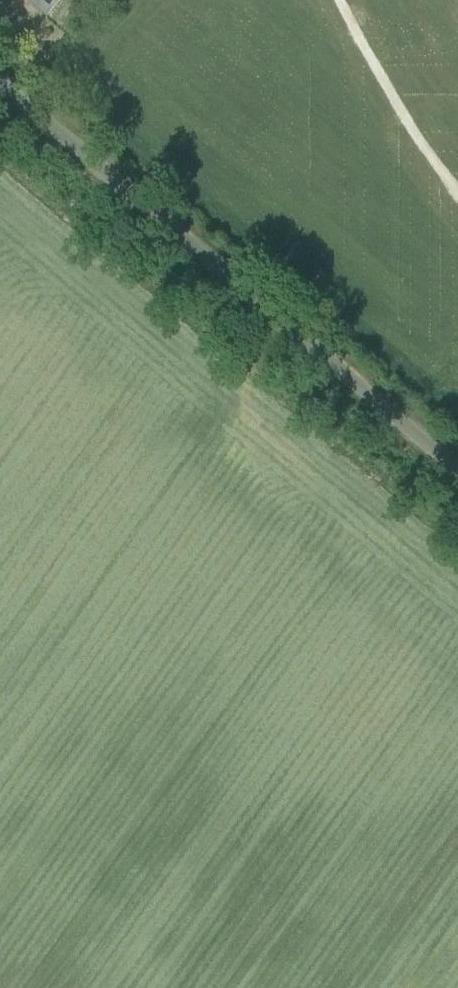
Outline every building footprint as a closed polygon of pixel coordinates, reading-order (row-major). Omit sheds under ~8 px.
[(47,17),(60,1),(61,0),(27,0),(47,17)]
